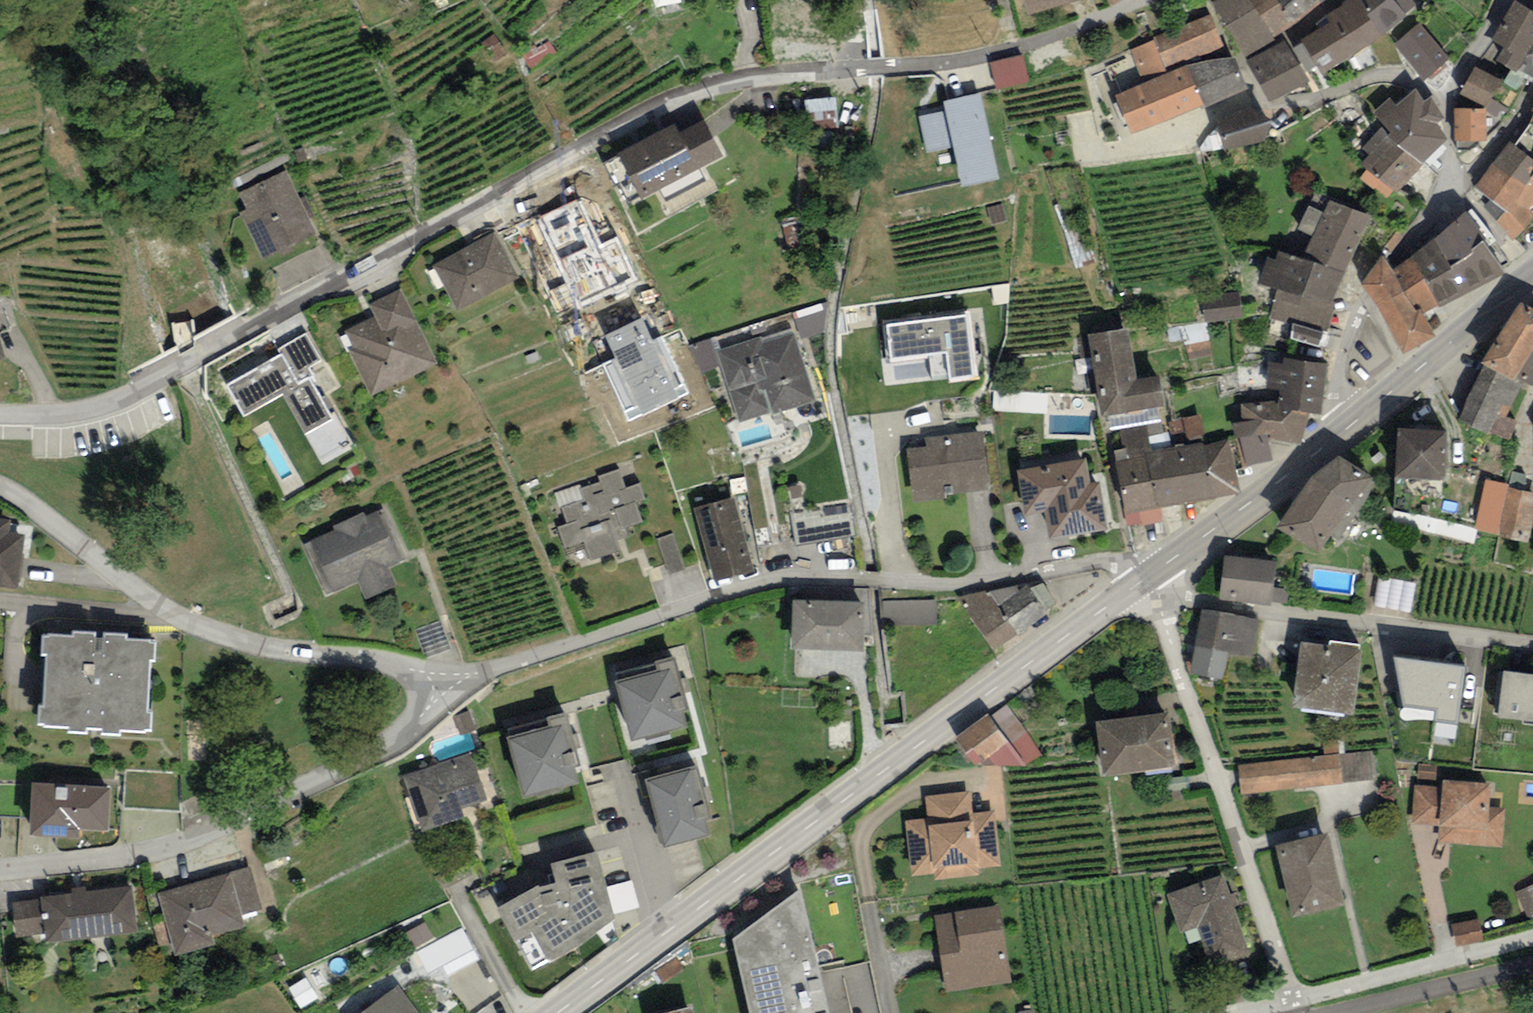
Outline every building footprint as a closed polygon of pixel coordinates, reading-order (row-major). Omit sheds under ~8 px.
[(1028,15),(1081,0),(1023,0),(1028,15)] [(1251,0),(1218,0),(1213,3),(1246,55),(1275,37),(1251,0)] [(1275,37),(1294,26),(1321,4),(1318,0),(1251,0),(1275,37)] [(1384,34),(1358,0),(1344,0),(1341,2),(1343,5),(1315,24),(1319,30),(1302,41),(1303,43),(1317,65),(1322,74),(1384,34)] [(1384,34),(1407,18),(1404,14),(1393,0),(1358,0),(1384,34)] [(1410,0),(1393,0),(1404,14),(1415,6),(1410,0)] [(1495,59),(1510,70),(1528,79),(1532,82),(1532,11),(1516,0),(1515,0),(1492,39),(1504,46),(1495,59)] [(1211,14),(1154,38),(1155,41),(1168,73),(1188,65),(1231,57),(1211,14)] [(1393,45),(1422,81),(1449,60),(1420,24),(1393,45)] [(1287,40),(1247,60),(1269,102),(1309,81),(1287,40)] [(1168,73),(1155,41),(1131,50),(1144,84),(1168,73)] [(1303,43),(1293,49),(1307,71),(1317,65),(1303,43)] [(1023,54),(989,63),(996,89),(1030,80),(1023,54)] [(1247,90),(1231,57),(1188,65),(1205,104),(1207,107),(1247,90)] [(1132,135),(1205,104),(1188,65),(1168,73),(1144,84),(1115,96),(1132,135)] [(1503,82),(1474,66),(1459,94),(1485,109),(1505,120),(1528,79),(1510,70),(1503,82)] [(1390,98),(1375,111),(1386,124),(1419,165),(1450,140),(1437,124),(1445,117),(1430,98),(1425,101),(1415,89),(1396,105),(1390,98)] [(981,92),(943,100),(945,111),(919,116),(927,153),(953,147),(961,188),(999,180),(981,92)] [(1262,108),(1217,120),(1225,151),(1271,138),(1262,108)] [(1485,109),(1453,109),(1454,141),(1486,140),(1485,109)] [(618,154),(641,199),(723,156),(704,120),(679,133),(675,124),(618,154)] [(1419,165),(1386,124),(1363,147),(1371,154),(1361,163),(1397,192),(1419,165)] [(1510,142),(1474,188),(1490,199),(1483,206),(1512,242),(1532,222),(1532,215),(1527,210),(1532,202),(1532,181),(1531,180),(1532,176),(1532,127),(1530,125),(1514,144),(1510,142)] [(240,212),(264,261),(317,235),(309,218),(299,198),(286,171),(238,194),(246,210),(240,212)] [(299,198),(309,218),(315,216),(305,196),(299,198)] [(538,219),(580,307),(637,280),(617,238),(600,246),(578,200),(538,219)] [(1370,217),(1328,200),(1324,213),(1309,205),(1297,230),(1312,236),(1302,259),(1343,272),(1370,217)] [(1465,211),(1412,256),(1423,278),(1438,308),(1503,273),(1465,211)] [(433,265),(457,311),(520,278),(495,232),(433,265)] [(1335,304),(1343,272),(1302,259),(1277,252),(1274,260),(1268,258),(1260,282),(1278,288),(1335,304)] [(1362,283),(1378,307),(1423,278),(1412,256),(1393,271),(1383,255),(1362,283)] [(1438,308),(1423,278),(1378,307),(1402,356),(1436,336),(1423,314),(1438,308)] [(1335,304),(1278,288),(1270,318),(1294,324),(1290,339),(1320,347),(1325,331),(1327,332),(1335,304)] [(347,348),(371,397),(438,364),(401,289),(369,304),(375,316),(344,331),(351,346),(347,348)] [(1240,291),(1203,295),(1206,319),(1242,314),(1240,291)] [(1518,300),(1482,363),(1485,364),(1515,381),(1517,377),(1520,372),(1532,350),(1532,309),(1518,300)] [(969,313),(883,323),(887,360),(946,353),(950,383),(977,380),(969,313)] [(630,420),(690,392),(664,337),(653,342),(642,317),(605,334),(616,359),(604,364),(630,420)] [(1128,329),(1087,336),(1101,417),(1109,416),(1158,408),(1165,407),(1159,376),(1137,379),(1128,329)] [(281,354),(226,385),(243,416),(282,394),(305,435),(320,463),(353,445),(335,412),(330,415),(309,377),(313,375),(309,368),(321,361),(306,334),(278,349),(281,354)] [(760,336),(714,350),(736,424),(814,401),(794,334),(762,344),(760,336)] [(1520,372),(1517,377),(1524,382),(1532,387),(1532,350),(1520,372)] [(1328,364),(1284,358),(1283,365),(1269,363),(1266,389),(1280,391),(1279,401),(1278,409),(1309,413),(1321,414),(1328,364)] [(1504,417),(1524,382),(1517,377),(1515,381),(1485,364),(1458,420),(1489,436),(1491,432),(1509,440),(1517,423),(1504,417)] [(1301,444),(1309,413),(1278,409),(1279,401),(1242,404),(1244,422),(1262,420),(1267,438),(1301,444)] [(1160,420),(1158,408),(1109,416),(1111,428),(1160,420)] [(1199,416),(1168,422),(1173,448),(1204,442),(1199,416)] [(1273,461),(1267,438),(1262,420),(1244,422),(1232,424),(1244,468),(1273,461)] [(1147,425),(1119,430),(1123,449),(1112,451),(1128,530),(1162,523),(1159,509),(1148,453),(1153,452),(1147,425)] [(1446,429),(1397,428),(1396,478),(1445,479),(1446,429)] [(983,432),(926,438),(927,447),(906,449),(912,500),(990,491),(983,432)] [(1229,438),(1204,442),(1214,499),(1241,493),(1229,438)] [(1153,452),(1148,453),(1159,509),(1214,499),(1204,442),(1173,448),(1153,452)] [(1488,477),(1500,480),(1507,451),(1495,448),(1488,477)] [(1378,480),(1339,456),(1310,477),(1277,528),(1320,552),(1331,536),(1340,540),(1378,480)] [(1086,458),(1018,470),(1025,514),(1046,511),(1050,537),(1108,527),(1101,481),(1090,482),(1086,458)] [(620,469),(598,476),(600,482),(581,489),(580,489),(583,500),(562,508),(567,524),(558,527),(565,548),(583,542),(590,562),(619,552),(616,541),(628,537),(625,528),(642,522),(635,502),(645,499),(640,484),(627,488),(620,469)] [(1485,479),(1475,530),(1499,535),(1498,537),(1529,543),(1532,523),(1532,493),(1509,488),(1510,484),(1485,479)] [(580,489),(581,489),(580,485),(555,493),(560,508),(562,508),(583,500),(580,489)] [(694,509),(715,582),(753,571),(732,498),(694,509)] [(304,545),(327,594),(357,580),(366,599),(397,585),(389,568),(406,560),(382,509),(366,516),(364,512),(333,527),(335,530),(304,545)] [(18,589),(25,535),(9,533),(11,520),(0,518),(0,587),(18,589)] [(673,533),(656,539),(669,576),(686,570),(673,533)] [(1276,562),(1224,556),(1219,599),(1271,605),(1272,602),(1273,587),(1276,562)] [(1416,583),(1378,576),(1372,605),(1410,612),(1416,583)] [(1026,584),(989,592),(1018,635),(1047,615),(1043,610),(1055,602),(1043,583),(1030,591),(1026,584)] [(1289,589),(1273,587),(1272,602),(1287,604),(1289,589)] [(994,651),(1018,635),(989,592),(959,597),(994,651)] [(937,599),(883,601),(884,625),(937,624),(937,599)] [(793,600),(791,648),(863,651),(865,602),(793,600)] [(1259,619),(1201,609),(1190,674),(1224,680),(1228,653),(1253,657),(1259,619)] [(49,637),(42,636),(41,654),(46,654),(43,706),(38,706),(38,723),(43,723),(43,726),(69,728),(69,732),(87,733),(87,728),(102,729),(102,735),(121,736),(121,732),(145,733),(145,730),(151,731),(152,713),(146,712),(149,660),(155,660),(156,643),(149,643),(150,640),(126,639),(126,634),(103,633),(103,638),(96,638),(96,632),(73,631),(73,635),(49,634),(49,637)] [(1328,646),(1301,642),(1292,706),(1352,714),(1362,645),(1329,640),(1328,646)] [(615,682),(631,741),(688,726),(684,712),(689,711),(674,656),(655,662),(657,671),(615,682)] [(1465,667),(1393,657),(1403,707),(1436,710),(1435,722),(1458,723),(1465,667)] [(1504,671),(1498,718),(1523,721),(1522,725),(1532,726),(1532,675),(1504,671)] [(1042,755),(1006,705),(990,718),(987,714),(956,740),(973,765),(1025,765),(1042,755)] [(507,737),(523,798),(579,783),(575,768),(580,766),(566,713),(547,718),(549,726),(507,737)] [(1167,714),(1097,722),(1103,774),(1173,766),(1167,714)] [(1374,751),(1345,755),(1344,739),(1323,740),(1324,756),(1238,765),(1242,794),(1377,779),(1374,751)] [(403,776),(423,832),(464,818),(461,809),(488,799),(471,752),(403,776)] [(697,765),(645,780),(664,848),(710,835),(706,821),(712,819),(697,765)] [(1417,785),(1434,787),(1437,766),(1419,765),(1417,785)] [(1491,784),(1442,779),(1441,788),(1434,787),(1417,785),(1415,785),(1412,824),(1438,826),(1436,842),(1501,849),(1505,808),(1488,807),(1491,784)] [(32,782),(29,835),(78,837),(78,829),(109,830),(111,786),(32,782)] [(970,791),(925,796),(928,818),(905,820),(912,877),(933,874),(934,880),(982,874),(981,867),(1001,864),(995,812),(972,814),(970,791)] [(1328,835),(1275,848),(1292,919),(1346,905),(1328,835)] [(539,885),(496,909),(532,970),(548,959),(550,962),(574,951),(615,919),(614,914),(607,887),(599,851),(550,863),(556,882),(539,887),(539,885)] [(251,866),(229,873),(241,915),(263,909),(251,866)] [(157,893),(175,956),(215,945),(212,936),(245,927),(241,915),(229,873),(157,893)] [(1221,875),(1166,894),(1180,932),(1195,927),(1211,971),(1250,958),(1221,875)] [(633,880),(607,887),(614,914),(640,907),(633,880)] [(1516,892),(1526,918),(1532,915),(1532,885),(1516,892)] [(72,894),(40,898),(41,900),(45,933),(46,943),(138,932),(132,886),(86,891),(85,887),(71,888),(72,894)] [(750,1012),(831,1012),(801,889),(733,940),(750,1012)] [(45,933),(41,900),(12,903),(16,937),(45,933)] [(999,906),(933,916),(946,993),(1011,983),(999,906)] [(1452,924),(1457,946),(1484,941),(1479,919),(1452,924)] [(429,978),(478,960),(468,934),(420,951),(429,978)] [(397,984),(360,1012),(419,1012),(397,984)]
